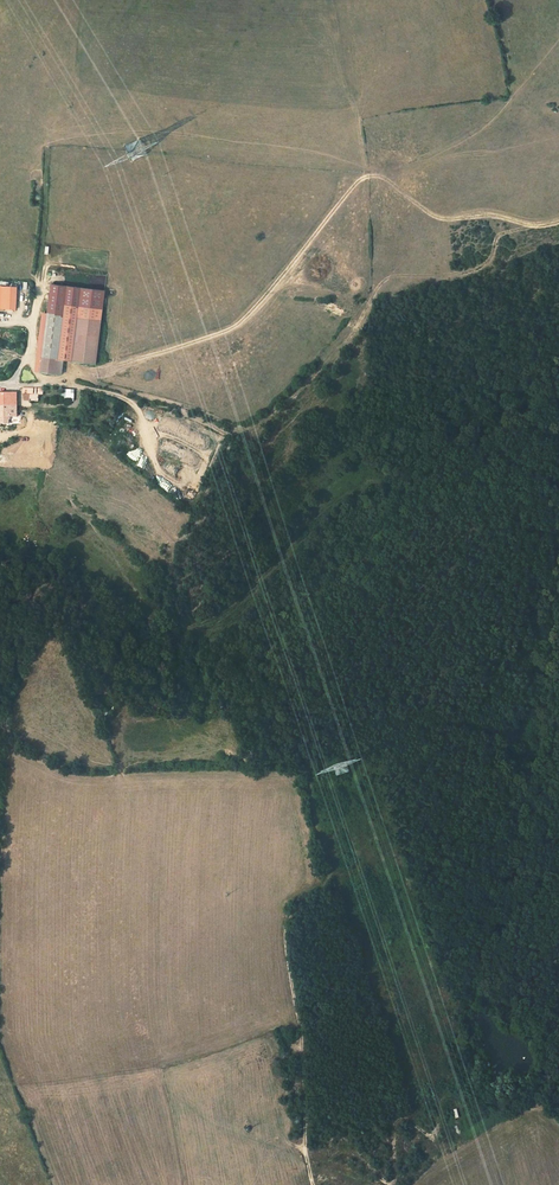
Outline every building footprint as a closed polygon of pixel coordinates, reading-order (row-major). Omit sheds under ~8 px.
[(23,301),(23,278),(0,278),(0,301),(23,301)] [(53,300),(52,306),(107,311),(107,305),(53,300)] [(107,311),(52,306),(52,308),(46,365),(67,368),(69,353),(102,356),(107,311)] [(46,365),(52,308),(47,308),(41,365),(46,365)] [(32,396),(41,396),(41,391),(42,383),(27,382),(27,389),(33,389),(32,396)] [(0,389),(0,391),(0,401),(3,401),(11,402),(17,402),(18,384),(3,384),(3,385),(3,389),(0,389)] [(11,402),(3,401),(2,411),(1,420),(6,416),(7,410),(17,410),(17,404),(11,402)]
